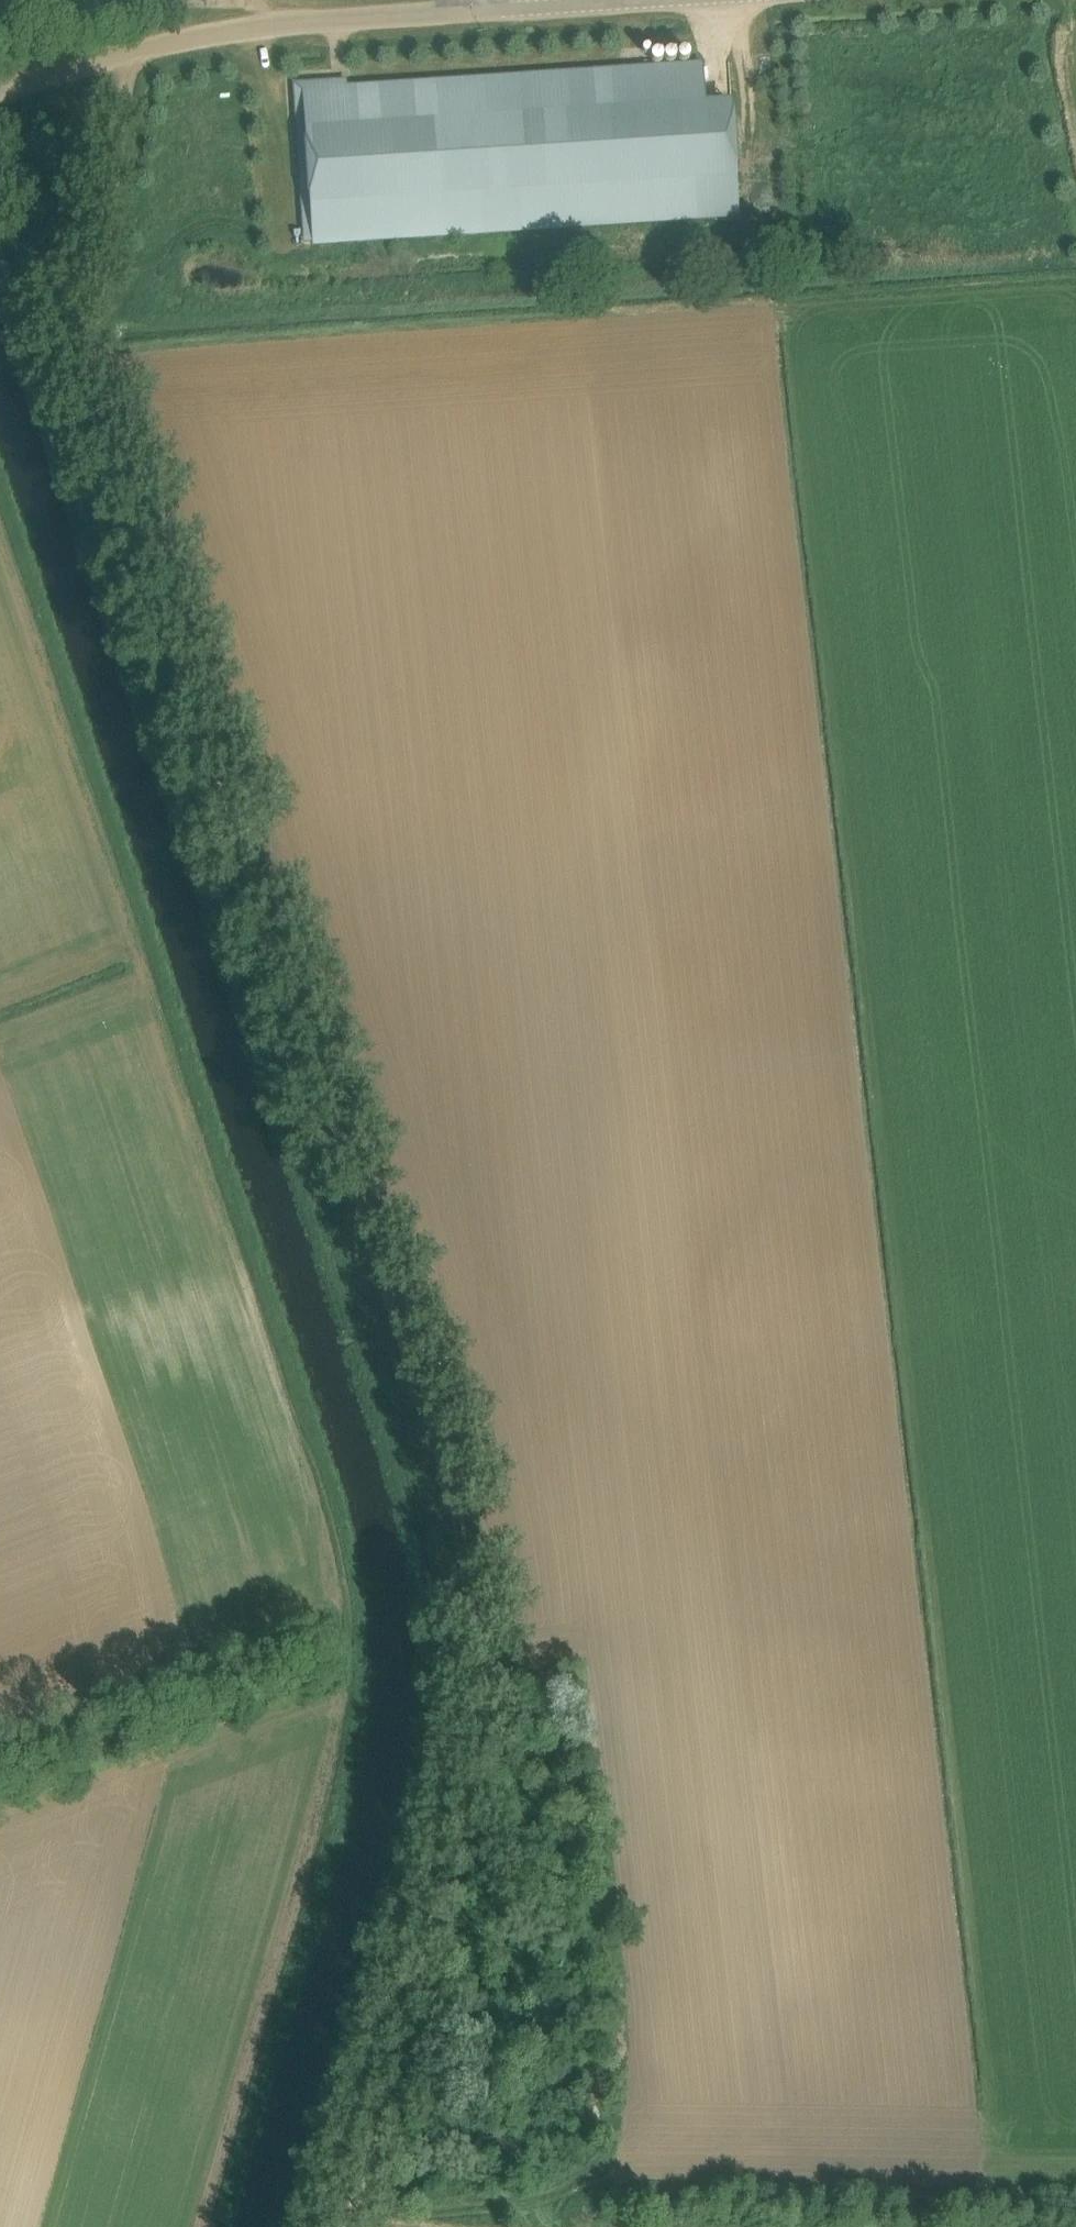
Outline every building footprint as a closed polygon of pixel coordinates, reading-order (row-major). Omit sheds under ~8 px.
[(347,78),(293,81),(304,243),(312,243),(312,246),(739,217),(733,99),(706,101),(703,60),(348,84),(347,78)]
